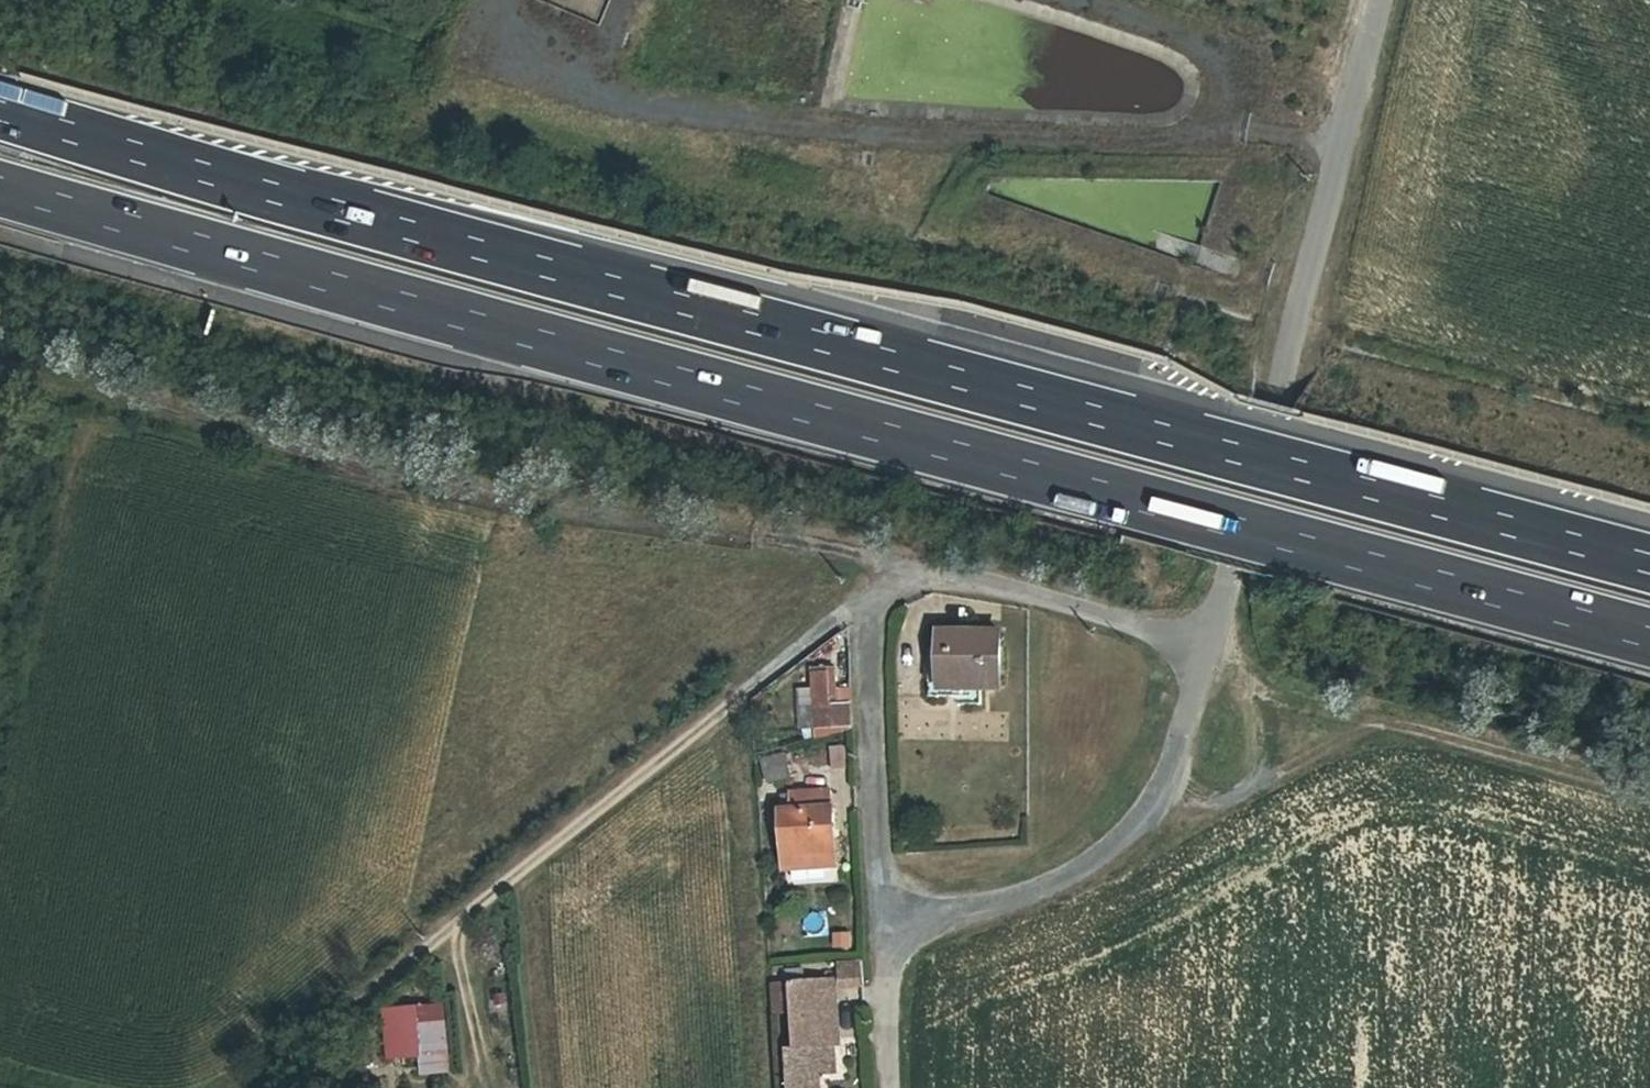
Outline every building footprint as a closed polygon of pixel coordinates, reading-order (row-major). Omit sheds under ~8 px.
[(941,629),(942,647),(930,648),(932,694),(981,693),(980,676),(1001,676),(999,627),(941,629)] [(820,739),(856,736),(853,698),(839,698),(838,676),(814,678),(815,684),(816,684),(820,739)] [(764,709),(762,695),(754,702),(754,708),(754,715),(764,709)] [(830,748),(834,769),(850,766),(846,745),(830,748)] [(764,770),(770,793),(793,787),(788,764),(764,770)] [(783,822),(786,880),(833,877),(831,842),(837,842),(835,803),(794,805),(794,822),(783,822)] [(853,931),(834,933),(836,950),(854,948),(853,931)] [(872,965),(840,967),(841,987),(873,985),(872,965)] [(772,989),(774,1020),(792,1019),(795,1054),(786,1055),(789,1087),(818,1087),(817,1082),(836,1080),(833,1040),(829,985),(772,989)] [(829,985),(833,1040),(840,1039),(836,985),(829,985)] [(388,1063),(424,1061),(424,1077),(453,1076),(450,1006),(386,1008),(388,1063)]
